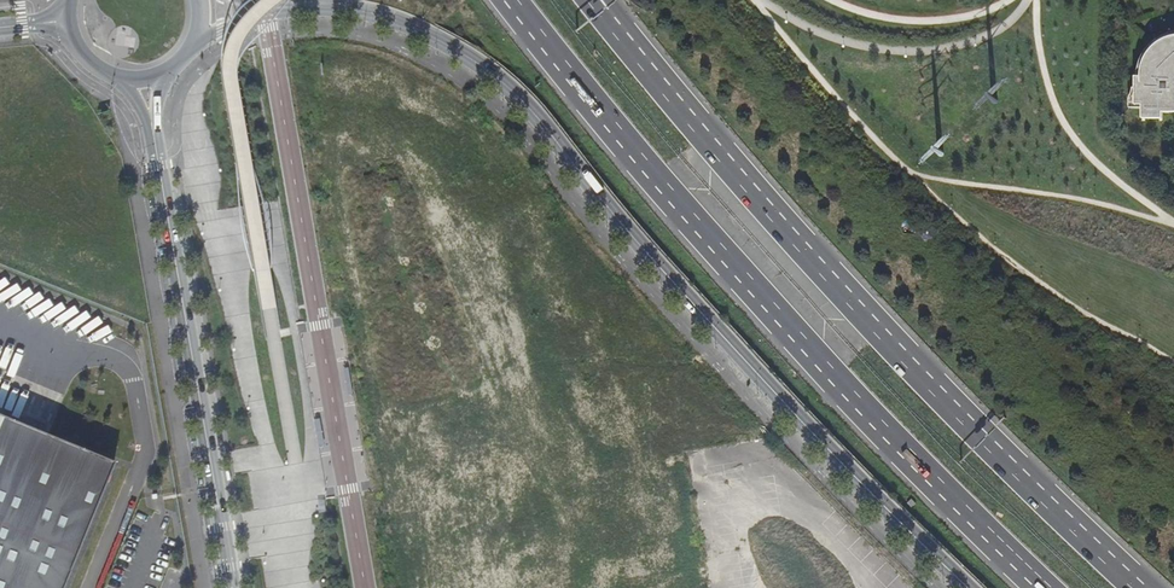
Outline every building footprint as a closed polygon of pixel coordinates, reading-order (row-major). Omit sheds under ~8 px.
[(1162,112),(1173,112),(1173,83),(1171,83),(1171,77),(1173,74),(1173,37),(1170,37),(1164,43),(1157,43),(1149,52),(1149,58),(1143,64),(1143,76),(1134,76),(1134,104),(1141,104),(1141,118),(1162,118),(1162,112)] [(349,367),(343,368),(348,395),(353,394),(349,367)] [(120,468),(0,417),(0,587),(68,587),(120,468)] [(323,445),(318,418),(313,419),(318,446),(323,445)] [(171,586),(179,572),(169,567),(161,581),(171,586)]
